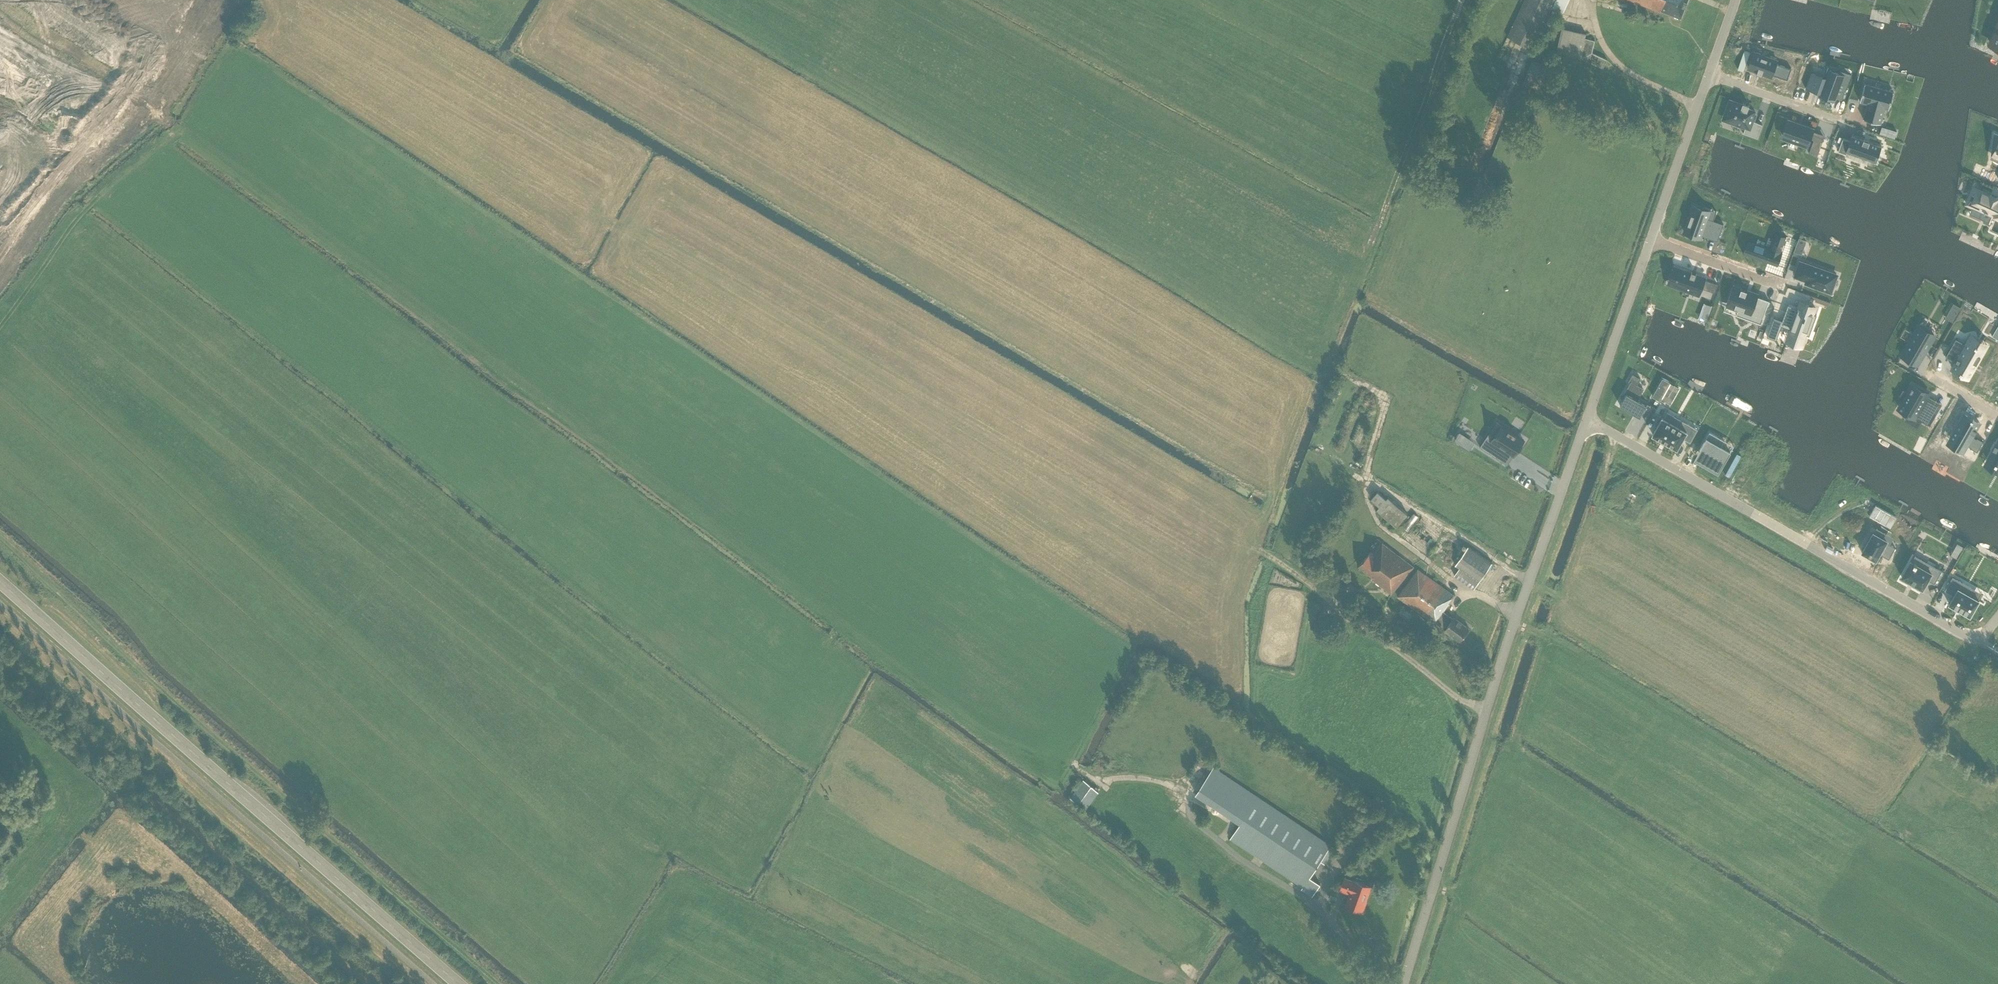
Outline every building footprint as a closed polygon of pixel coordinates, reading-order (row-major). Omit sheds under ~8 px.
[(1507,37),(1532,49),(1551,9),(1562,15),(1569,0),(1524,0),(1507,37)] [(1660,12),(1661,10),(1681,18),(1688,0),(1631,0),(1660,12)] [(1557,53),(1580,58),(1603,69),(1607,60),(1593,52),(1596,40),(1585,38),(1586,34),(1562,28),(1557,53)] [(1754,52),(1748,69),(1771,77),(1772,74),(1787,80),(1791,69),(1776,63),(1777,60),(1754,52)] [(1812,72),(1806,88),(1817,92),(1818,90),(1820,91),(1819,95),(1820,95),(1834,100),(1834,101),(1835,101),(1837,97),(1841,98),(1841,99),(1842,99),(1851,74),(1850,74),(1840,71),(1841,70),(1840,70),(1839,73),(1829,69),(1829,68),(1824,80),(1822,79),(1823,77),(1812,73),(1812,72)] [(1889,109),(1894,92),(1865,84),(1860,101),(1868,103),(1863,119),(1881,124),(1885,108),(1889,109)] [(1728,112),(1725,120),(1745,127),(1743,133),(1757,138),(1762,124),(1753,121),(1755,115),(1754,115),(1755,111),(1748,109),(1749,105),(1748,106),(1743,104),(1743,103),(1742,105),(1730,101),(1726,111),(1728,112)] [(1785,121),(1780,134),(1806,144),(1811,128),(1800,124),(1799,126),(1785,121)] [(1814,131),(1807,150),(1815,153),(1822,134),(1814,131)] [(1843,138),(1838,151),(1846,154),(1847,152),(1876,162),(1876,161),(1874,161),(1879,146),(1881,147),(1882,146),(1869,141),(1870,141),(1864,138),(1863,139),(1852,135),(1851,136),(1852,136),(1850,141),(1843,138)] [(1974,187),(1968,199),(1983,206),(1982,210),(1997,217),(1997,195),(1990,191),(1989,194),(1974,187)] [(1693,206),(1684,231),(1701,238),(1702,233),(1708,235),(1707,237),(1717,241),(1723,224),(1708,218),(1710,212),(1693,206)] [(1776,232),(1772,242),(1783,246),(1786,236),(1780,234),(1777,233),(1776,232)] [(1748,240),(1743,253),(1778,266),(1783,252),(1748,240)] [(1838,275),(1799,261),(1794,277),(1805,281),(1804,284),(1831,294),(1838,275)] [(1699,294),(1705,278),(1696,274),(1697,273),(1696,273),(1696,274),(1692,273),(1692,271),(1691,272),(1681,269),(1678,276),(1677,276),(1676,278),(1677,278),(1674,287),(1684,290),(1684,289),(1699,294)] [(1715,292),(1717,285),(1710,282),(1708,289),(1715,292)] [(1758,295),(1733,286),(1726,307),(1738,311),(1737,315),(1761,324),(1769,301),(1757,297),(1758,295)] [(1816,308),(1800,302),(1796,313),(1786,309),(1782,320),(1774,317),(1767,336),(1776,340),(1781,326),(1791,329),(1789,333),(1804,339),(1809,326),(1812,327),(1817,315),(1813,314),(1816,308)] [(1918,326),(1902,355),(1918,365),(1934,335),(1918,326)] [(1956,339),(1946,356),(1956,362),(1952,368),(1968,377),(1984,350),(1968,341),(1966,344),(1956,339)] [(1989,389),(1997,394),(1997,373),(1989,389)] [(1627,393),(1620,405),(1640,416),(1646,404),(1637,399),(1643,388),(1637,385),(1640,378),(1633,374),(1629,381),(1631,382),(1625,392),(1627,393)] [(1936,413),(1926,407),(1928,405),(1927,404),(1927,405),(1924,403),(1929,394),(1914,385),(1900,410),(1906,413),(1905,414),(1907,415),(1907,414),(1915,418),(1916,417),(1929,425),(1936,413)] [(1662,418),(1653,434),(1677,448),(1683,438),(1690,442),(1697,429),(1686,423),(1682,429),(1672,423),(1675,417),(1667,413),(1664,418),(1662,418)] [(1980,423),(1964,414),(1950,438),(1966,447),(1967,445),(1971,447),(1971,448),(1977,451),(1983,441),(1977,438),(1976,439),(1972,436),(1974,433),(1975,434),(1977,430),(1976,430),(1980,423)] [(1361,418),(1358,427),(1368,430),(1370,421),(1361,418)] [(1516,452),(1524,440),(1502,425),(1497,432),(1495,433),(1496,434),(1492,440),(1487,437),(1481,447),(1480,446),(1480,447),(1507,465),(1508,464),(1506,463),(1514,450),(1516,452)] [(1710,432),(1699,450),(1707,455),(1704,460),(1710,463),(1708,466),(1719,472),(1730,452),(1720,446),(1724,440),(1710,432)] [(1996,445),(1995,444),(1992,449),(1993,450),(1988,459),(1994,463),(1994,464),(1996,465),(1996,464),(1997,465),(1997,441),(1996,445)] [(1408,515),(1388,497),(1386,499),(1377,492),(1371,499),(1379,507),(1377,509),(1396,527),(1408,515)] [(1824,522),(1819,529),(1840,541),(1845,533),(1852,536),(1862,519),(1854,515),(1852,519),(1833,508),(1828,516),(1825,514),(1822,521),(1824,522)] [(1873,533),(1862,552),(1863,552),(1862,554),(1869,558),(1870,556),(1876,559),(1880,553),(1883,554),(1883,555),(1889,559),(1895,547),(1886,542),(1887,540),(1873,533)] [(1413,566),(1381,543),(1374,553),(1371,551),(1359,567),(1372,576),(1370,579),(1392,595),(1413,566)] [(1455,576),(1474,589),(1492,563),(1468,547),(1456,565),(1460,568),(1455,576)] [(1902,576),(1923,588),(1927,580),(1934,584),(1942,571),(1927,562),(1924,568),(1911,561),(1902,576)] [(1453,618),(1443,611),(1449,603),(1448,602),(1454,595),(1419,570),(1399,597),(1460,641),(1469,628),(1454,617),(1453,618)] [(1954,595),(1949,603),(1970,615),(1979,599),(1967,593),(1971,586),(1953,576),(1945,590),(1954,595)] [(1341,577),(1335,584),(1343,591),(1349,584),(1341,577)] [(1313,896),(1320,884),(1310,877),(1331,846),(1213,767),(1196,794),(1240,824),(1230,839),(1303,887),(1302,889),(1313,896)] [(1087,811),(1100,792),(1083,779),(1071,798),(1087,811)] [(1362,911),(1371,886),(1344,877),(1340,889),(1349,893),(1345,904),(1362,911)]
